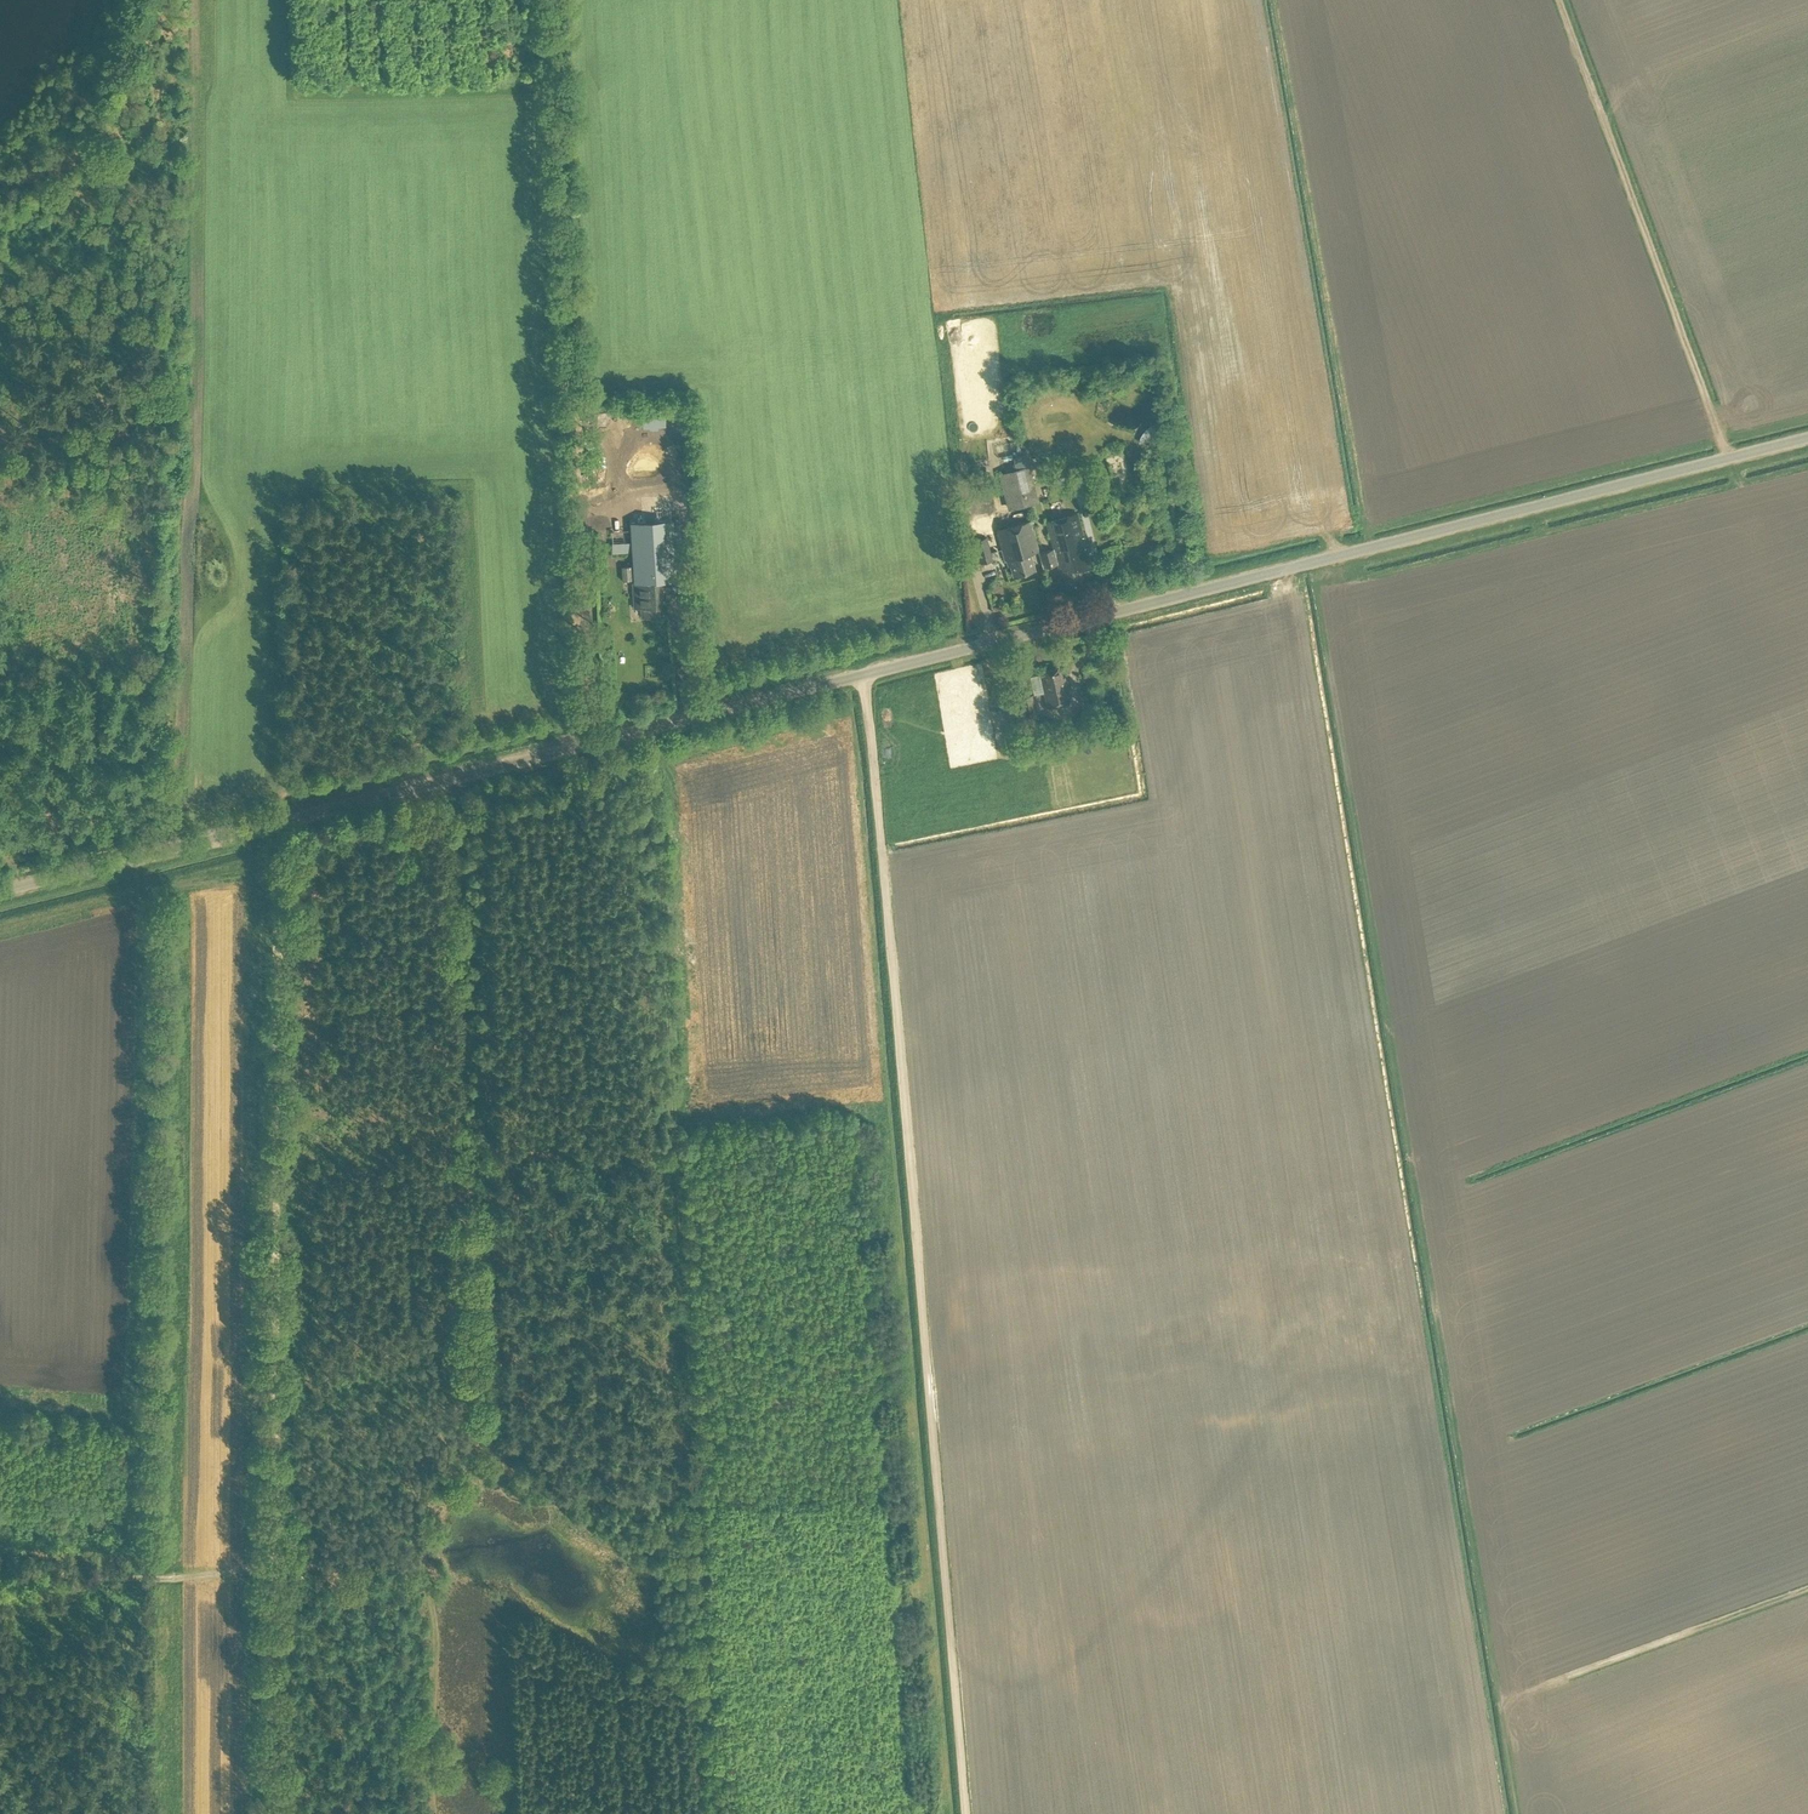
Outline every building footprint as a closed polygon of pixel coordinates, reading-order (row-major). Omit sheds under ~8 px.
[(1142,442),(1149,448),(1159,437),(1153,431),(1142,442)] [(1009,513),(1027,509),(1018,469),(1001,472),(1009,513)] [(972,474),(975,490),(992,487),(989,471),(972,474)] [(982,516),(983,522),(998,518),(996,512),(982,516)] [(1053,548),(1039,552),(1044,568),(1057,564),(1061,577),(1064,576),(1067,588),(1085,583),(1082,571),(1092,568),(1077,514),(1045,523),(1053,548)] [(667,617),(666,593),(665,581),(676,580),(672,519),(633,522),(637,596),(641,596),(643,618),(667,617)] [(1030,554),(1039,552),(1031,522),(996,531),(1004,561),(1008,560),(1012,576),(1035,570),(1030,554)] [(987,537),(974,540),(980,563),(993,559),(987,537)] [(612,543),(612,553),(633,552),(632,542),(612,543)] [(621,567),(622,581),(633,580),(632,566),(621,567)] [(1041,583),(1040,587),(1041,590),(1044,591),(1048,590),(1049,587),(1048,584),(1045,582),(1041,583)] [(1062,682),(1058,666),(1038,671),(1046,706),(1069,701),(1065,682),(1062,682)] [(1087,668),(1081,669),(1083,677),(1089,676),(1087,668)] [(1020,698),(1025,727),(1038,724),(1032,696),(1020,698)]
